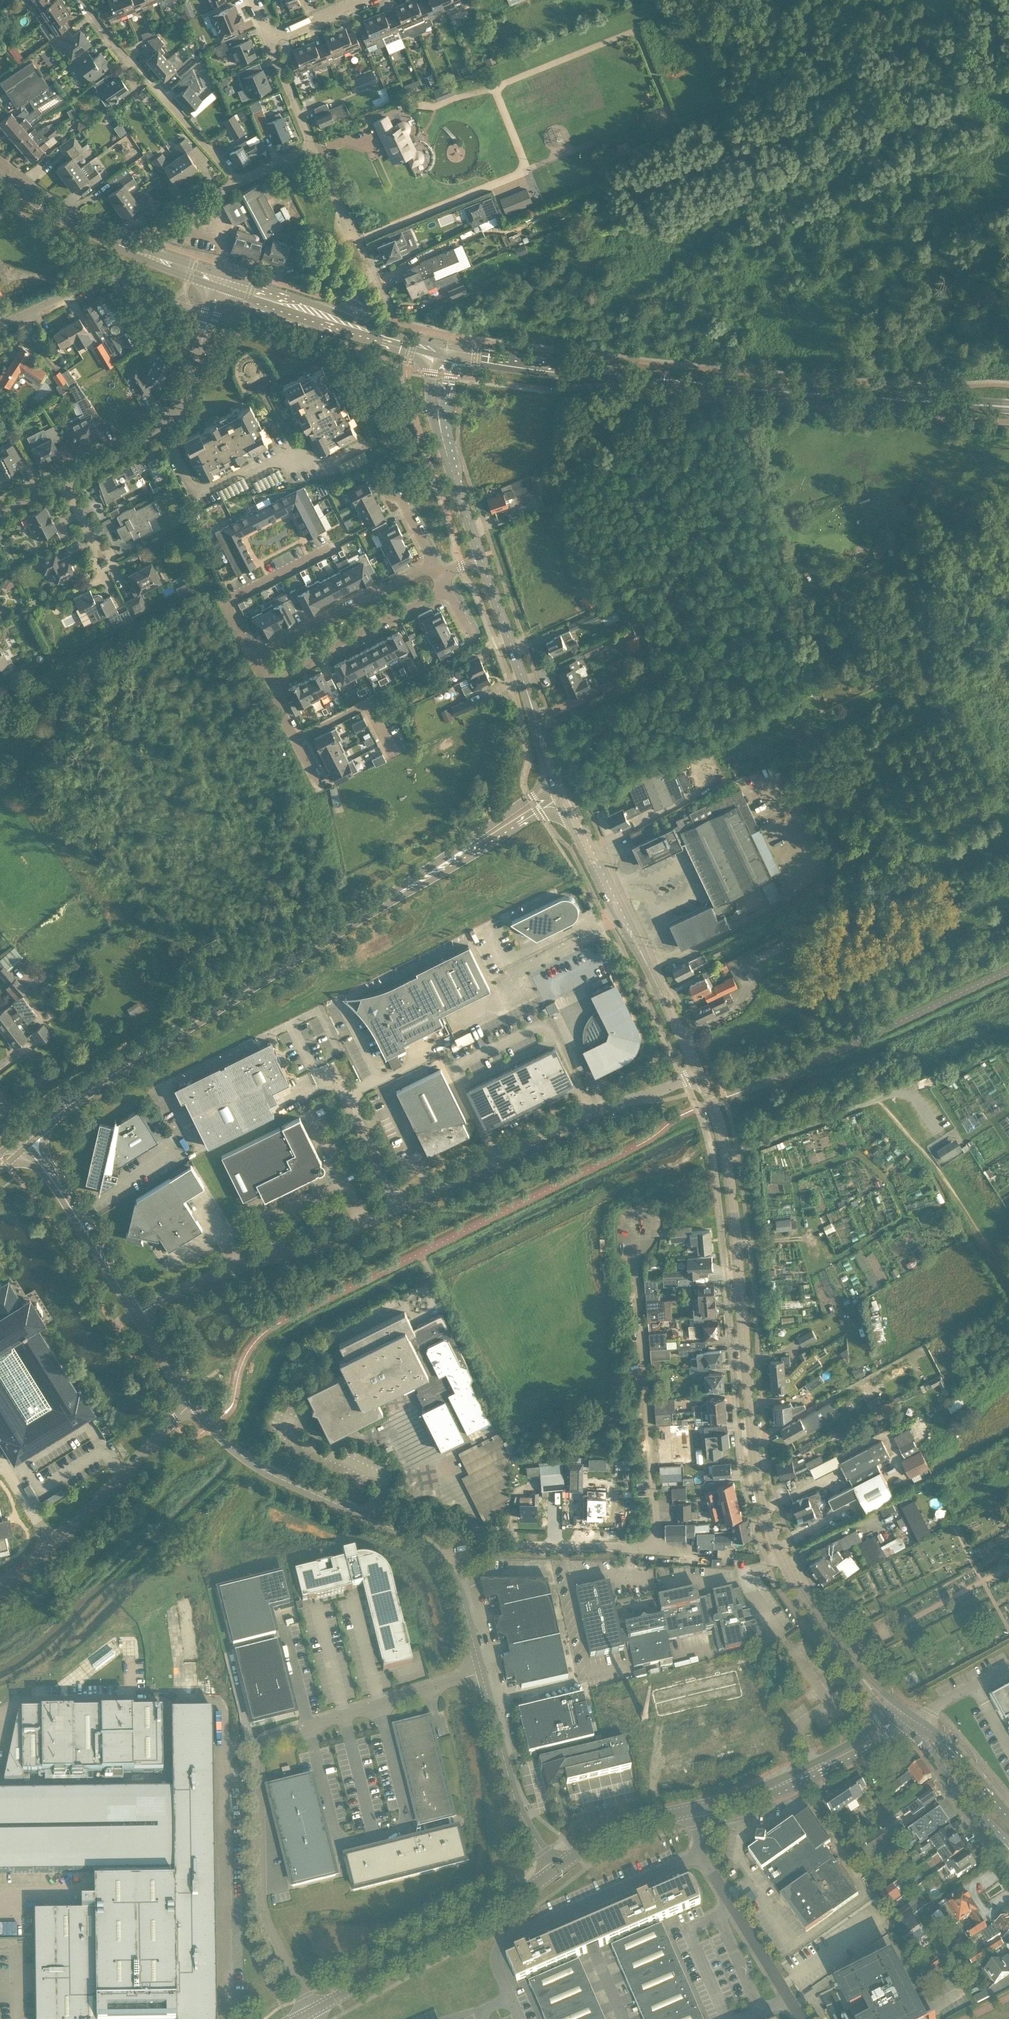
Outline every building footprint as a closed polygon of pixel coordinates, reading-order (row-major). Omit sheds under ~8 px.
[(64,7),(64,6),(65,5),(65,3),(63,0),(55,0),(53,2),(52,0),(44,0),(33,8),(38,14),(36,16),(41,23),(64,7)] [(121,0),(108,0),(110,3),(104,5),(106,10),(109,18),(111,24),(122,19),(120,16),(126,13),(121,0)] [(139,0),(121,0),(126,13),(132,11),(134,14),(144,10),(139,0)] [(144,10),(154,6),(152,2),(157,0),(139,0),(144,10)] [(299,0),(286,0),(290,9),(301,4),(299,0)] [(425,4),(423,1),(418,4),(416,0),(406,0),(406,1),(406,2),(405,2),(418,33),(425,31),(426,27),(433,24),(431,20),(425,4)] [(441,0),(426,0),(423,1),(425,4),(431,20),(441,15),(439,11),(445,8),(441,0)] [(445,8),(447,13),(463,6),(463,4),(469,2),(468,0),(441,0),(445,8)] [(418,33),(405,2),(395,7),(397,12),(392,15),(393,18),(399,33),(401,37),(408,35),(412,36),(418,33)] [(243,20),(240,14),(239,14),(235,5),(220,12),(219,10),(209,14),(213,25),(215,24),(221,39),(238,32),(235,26),(243,23),(242,21),(243,20)] [(40,24),(50,39),(68,26),(65,21),(71,16),(64,7),(41,23),(40,24)] [(399,33),(393,18),(392,15),(386,17),(384,11),(373,16),(382,36),(385,43),(401,37),(399,33)] [(385,43),(382,36),(373,16),(363,20),(365,26),(359,29),(361,31),(365,41),(367,46),(376,42),(378,47),(385,44),(385,43)] [(362,49),(355,34),(354,31),(348,33),(345,27),(344,28),(343,27),(341,26),(337,28),(336,30),(336,31),(335,32),(344,52),(349,49),(351,54),(362,49)] [(153,28),(142,33),(144,38),(156,34),(153,28)] [(80,30),(73,35),(68,29),(52,42),(61,55),(67,50),(71,56),(90,42),(80,30)] [(344,52),(335,32),(325,36),(327,42),(322,45),(330,63),(339,59),(338,54),(344,52)] [(167,59),(166,59),(162,53),(164,51),(161,48),(161,45),(164,42),(157,35),(147,39),(155,48),(152,51),(154,53),(147,59),(149,62),(148,63),(154,70),(167,59)] [(256,55),(251,43),(249,38),(240,42),(237,35),(221,42),(221,43),(214,47),(218,56),(232,50),(238,63),(256,55)] [(314,41),(303,45),(312,65),(314,70),(320,67),(330,63),(322,45),(316,47),(314,41)] [(16,44),(9,47),(18,62),(24,59),(16,44)] [(312,65),(303,45),(293,50),(296,56),(290,58),(298,77),(308,72),(306,68),(312,65)] [(93,58),(92,56),(88,51),(69,65),(79,79),(85,74),(90,81),(102,72),(110,66),(100,53),(93,58)] [(169,58),(154,70),(160,77),(161,76),(164,79),(174,70),(181,78),(189,71),(199,62),(192,53),(183,61),(175,52),(169,58)] [(49,86),(29,56),(17,65),(20,68),(0,82),(18,107),(29,99),(49,86)] [(241,70),(236,72),(243,88),(247,87),(251,96),(253,95),(253,97),(260,94),(259,93),(261,92),(270,88),(267,81),(265,76),(262,69),(253,73),(250,66),(241,70)] [(176,96),(189,111),(202,100),(194,91),(201,88),(193,68),(179,80),(179,81),(182,78),(188,85),(176,96)] [(372,71),(349,80),(354,91),(377,82),(372,71)] [(105,76),(93,84),(97,89),(100,88),(111,102),(111,103),(129,90),(128,88),(129,86),(126,82),(124,82),(121,78),(119,75),(117,76),(109,82),(105,76)] [(38,107),(63,94),(54,82),(49,86),(29,99),(35,108),(38,107)] [(456,92),(452,83),(433,90),(437,100),(456,92)] [(328,102),(324,104),(315,108),(318,115),(316,115),(319,121),(317,122),(318,126),(321,125),(321,126),(349,113),(345,103),(331,109),(328,102)] [(8,132),(16,141),(16,142),(24,151),(50,129),(47,125),(43,126),(41,127),(37,131),(34,127),(28,132),(27,131),(26,130),(31,125),(29,122),(34,118),(42,112),(38,107),(35,108),(30,113),(8,132)] [(30,113),(26,108),(16,116),(12,112),(0,123),(8,132),(30,113)] [(262,108),(252,112),(262,136),(269,133),(273,142),(290,135),(282,115),(281,116),(279,112),(275,114),(276,118),(268,121),(266,118),(262,108)] [(244,132),(233,114),(224,119),(234,137),(244,132)] [(406,120),(403,122),(399,123),(399,124),(392,128),(387,116),(375,121),(385,144),(393,162),(397,160),(407,155),(412,165),(421,161),(423,160),(424,158),(424,155),(423,152),(421,151),(420,150),(419,149),(418,149),(416,148),(409,134),(409,133),(410,132),(410,130),(411,128),(410,125),(410,124),(409,123),(408,121),(406,120)] [(114,127),(120,136),(126,131),(120,123),(114,127)] [(45,141),(57,130),(54,126),(50,129),(24,151),(27,155),(26,156),(30,160),(31,159),(31,160),(43,150),(49,146),(45,141)] [(182,154),(175,159),(186,175),(197,167),(187,152),(192,148),(185,138),(175,144),(182,154)] [(65,178),(80,167),(76,161),(85,155),(74,139),(62,148),(69,159),(57,168),(65,178)] [(235,150),(230,153),(237,165),(267,148),(264,139),(255,144),(255,143),(250,146),(247,140),(233,147),(235,150)] [(146,152),(151,160),(156,157),(151,148),(146,152)] [(186,175),(175,159),(169,163),(162,153),(152,160),(159,170),(165,166),(175,182),(186,175)] [(80,167),(65,178),(73,189),(88,179),(92,184),(96,181),(102,177),(94,167),(91,169),(87,163),(80,167)] [(116,205),(131,194),(127,188),(137,181),(127,167),(116,174),(123,184),(108,195),(116,205)] [(264,236),(282,226),(259,183),(241,193),(241,195),(223,204),(233,224),(244,219),(248,225),(255,229),(259,227),(264,236)] [(532,201),(526,187),(501,197),(506,212),(532,201)] [(136,201),(131,194),(116,205),(124,217),(139,206),(142,211),(153,204),(145,194),(136,201)] [(491,196),(480,201),(465,207),(466,210),(471,222),(473,226),(480,223),(498,214),(491,196)] [(612,220),(625,215),(621,204),(607,209),(612,220)] [(238,230),(232,250),(257,258),(260,248),(262,242),(255,240),(246,237),(247,233),(238,230)] [(385,261),(401,255),(398,246),(406,243),(401,231),(389,235),(391,239),(378,245),(385,261)] [(282,265),(285,255),(288,243),(274,239),(272,245),(266,243),(262,258),(282,265)] [(517,247),(520,255),(528,252),(525,244),(517,247)] [(434,274),(435,274),(434,271),(459,260),(454,247),(420,262),(421,264),(407,269),(408,271),(403,273),(407,282),(422,275),(423,278),(434,274)] [(422,275),(407,282),(413,295),(439,284),(439,286),(449,282),(458,279),(455,272),(438,279),(436,280),(434,275),(434,274),(423,278),(422,275)] [(448,290),(451,298),(467,291),(464,283),(448,290)] [(83,308),(99,334),(105,331),(101,325),(105,323),(105,322),(105,323),(100,315),(101,315),(98,310),(97,310),(93,303),(88,305),(88,304),(83,307),(83,308)] [(79,318),(64,327),(72,340),(77,347),(91,339),(86,331),(87,331),(86,331),(87,331),(87,330),(79,318)] [(72,340),(64,327),(54,333),(62,346),(72,340)] [(105,331),(99,334),(98,335),(102,342),(103,341),(115,360),(116,359),(115,358),(125,352),(114,334),(109,337),(105,331)] [(131,337),(126,340),(131,348),(136,345),(131,337)] [(115,363),(102,343),(94,348),(107,368),(115,363)] [(35,364),(27,359),(31,352),(22,346),(6,371),(4,370),(0,376),(0,380),(4,383),(4,384),(7,386),(8,385),(10,386),(20,369),(39,381),(45,371),(35,364)] [(133,380),(142,395),(149,390),(148,387),(153,384),(154,381),(160,384),(164,377),(165,378),(169,371),(167,371),(172,363),(169,362),(170,360),(162,355),(161,357),(158,356),(148,374),(146,373),(141,376),(140,376),(141,377),(138,378),(138,377),(136,379),(134,381),(133,380)] [(77,382),(76,380),(68,368),(61,373),(60,371),(53,375),(59,384),(56,386),(61,394),(71,388),(70,387),(77,382)] [(334,443),(335,446),(342,442),(356,434),(348,418),(350,417),(343,404),(341,405),(333,388),(330,389),(328,385),(330,383),(322,368),(306,376),(305,374),(298,377),(298,378),(283,386),(287,393),(292,402),(289,403),(296,416),(299,415),(307,431),(309,430),(312,435),(309,436),(317,452),(325,448),(334,443)] [(101,417),(86,395),(77,400),(83,413),(79,415),(81,419),(68,425),(70,429),(69,430),(72,436),(73,436),(77,443),(99,431),(94,421),(101,417)] [(193,463),(194,463),(201,478),(217,469),(219,472),(231,465),(233,468),(235,467),(235,466),(237,466),(238,464),(239,463),(238,461),(238,459),(247,454),(246,452),(251,449),(252,452),(267,444),(268,444),(259,428),(262,426),(258,419),(257,420),(250,405),(234,413),(232,411),(219,418),(220,420),(204,428),(205,431),(200,433),(199,431),(184,439),(192,455),(189,456),(193,463)] [(32,447),(40,462),(41,461),(42,462),(48,459),(48,458),(59,452),(54,441),(63,437),(55,425),(44,430),(48,438),(41,442),(40,440),(32,444),(33,446),(32,447)] [(1,449),(0,450),(0,454),(1,456),(0,457),(0,479),(10,474),(9,472),(18,468),(15,460),(21,457),(13,443),(1,449)] [(157,446),(151,449),(154,457),(160,454),(157,446)] [(128,478),(147,469),(140,455),(132,459),(133,460),(130,462),(129,460),(108,471),(109,473),(102,477),(101,478),(100,479),(99,481),(99,483),(100,484),(102,492),(99,494),(104,503),(129,491),(125,482),(120,485),(116,477),(125,472),(128,478)] [(348,459),(339,464),(343,472),(353,466),(348,459)] [(591,465),(583,462),(581,468),(589,471),(591,465)] [(260,479),(251,483),(255,491),(285,478),(281,469),(259,478),(260,479)] [(506,498),(535,487),(530,475),(510,482),(510,483),(500,487),(502,491),(496,493),(497,495),(488,498),(492,510),(506,505),(508,504),(506,498)] [(173,479),(165,483),(168,488),(176,484),(173,479)] [(245,489),(242,480),(219,488),(222,497),(245,489)] [(346,493),(352,503),(372,493),(366,482),(356,487),(353,481),(340,488),(344,494),(346,493)] [(289,510),(292,508),(295,514),(313,505),(304,486),(286,495),(282,497),(260,509),(266,522),(289,510)] [(372,493),(352,503),(352,504),(354,503),(359,513),(377,504),(372,493)] [(151,525),(148,519),(160,513),(154,501),(136,510),(134,506),(117,514),(122,524),(117,527),(118,530),(119,534),(122,537),(123,539),(132,535),(134,538),(143,533),(141,530),(151,525)] [(377,504),(359,513),(361,512),(366,523),(383,515),(380,510),(381,509),(378,503),(377,504)] [(313,505),(295,514),(301,526),(320,517),(313,505)] [(57,529),(50,515),(46,506),(39,509),(38,507),(31,511),(32,513),(26,516),(38,539),(57,529)] [(243,541),(240,536),(243,534),(266,522),(260,509),(236,521),(233,523),(215,532),(224,550),(243,541)] [(320,517),(301,526),(308,538),(326,529),(320,517)] [(380,545),(402,534),(396,523),(389,526),(386,521),(372,529),(375,535),(378,533),(384,543),(380,545)] [(402,534),(380,545),(386,556),(406,545),(406,544),(405,545),(400,535),(402,534)] [(243,541),(224,550),(231,562),(249,553),(243,541)] [(406,545),(386,556),(387,556),(395,571),(409,564),(406,559),(412,556),(412,555),(413,554),(410,548),(408,549),(406,545)] [(56,582),(64,578),(67,579),(70,577),(71,575),(70,574),(76,572),(72,563),(74,562),(70,554),(58,561),(55,554),(57,554),(56,552),(39,561),(45,573),(50,570),(56,582)] [(360,558),(350,563),(360,584),(371,578),(369,573),(374,570),(371,563),(365,552),(359,555),(360,558)] [(249,553),(231,562),(237,575),(255,565),(249,553)] [(136,596),(125,602),(128,608),(132,616),(148,608),(141,594),(140,594),(139,592),(161,581),(156,571),(152,562),(142,567),(138,566),(137,569),(133,571),(129,573),(131,578),(135,585),(130,587),(134,594),(135,594),(136,596)] [(360,584),(350,563),(339,569),(349,588),(360,583),(360,584)] [(349,588),(339,569),(340,571),(329,576),(339,594),(349,588)] [(318,580),(328,600),(339,594),(329,576),(319,581),(318,580)] [(6,578),(3,586),(12,589),(15,581),(6,578)] [(328,600),(318,580),(307,585),(318,606),(318,605),(328,600)] [(306,583),(289,591),(295,601),(300,599),(307,612),(318,606),(307,585),(306,583)] [(90,589),(74,597),(79,607),(85,604),(93,622),(99,619),(97,615),(106,611),(115,631),(120,629),(113,616),(119,613),(116,608),(117,607),(110,595),(104,598),(104,597),(103,596),(102,595),(101,594),(100,593),(99,593),(98,593),(96,593),(95,593),(94,594),(93,595),(90,589)] [(596,591),(583,598),(588,608),(602,602),(596,591)] [(273,603),(272,604),(283,624),(294,618),(291,612),(296,609),(290,598),(287,592),(282,595),(285,600),(274,606),(273,603)] [(240,608),(246,605),(243,600),(238,603),(240,608)] [(283,624),(272,604),(262,609),(272,630),(273,629),(272,628),(282,623),(282,624),(283,624)] [(132,616),(128,608),(119,613),(113,616),(120,629),(135,621),(132,616)] [(425,632),(446,621),(440,610),(434,614),(431,608),(418,615),(421,621),(423,620),(429,630),(425,632)] [(272,630),(262,609),(261,609),(262,611),(252,616),(261,635),(272,630)] [(585,616),(569,624),(572,631),(589,623),(585,616)] [(446,622),(446,621),(425,632),(431,643),(451,632),(450,632),(445,622),(446,622)] [(556,638),(548,641),(550,646),(549,646),(551,653),(553,652),(553,653),(555,653),(556,655),(558,654),(567,650),(572,647),(568,638),(573,635),(570,629),(570,630),(564,632),(562,633),(555,636),(556,638)] [(388,636),(397,655),(398,655),(397,653),(406,648),(411,657),(417,653),(410,639),(404,642),(398,631),(388,636)] [(451,632),(431,643),(432,643),(440,659),(453,652),(451,646),(457,643),(457,642),(458,642),(455,635),(453,636),(451,632)] [(628,639),(632,650),(642,645),(638,635),(628,639)] [(397,655),(388,636),(387,637),(388,637),(377,643),(387,661),(397,655)] [(583,648),(587,657),(601,650),(597,642),(583,648)] [(375,664),(376,666),(387,661),(377,643),(367,648),(375,664)] [(376,666),(367,648),(356,654),(365,672),(376,666)] [(345,659),(355,677),(365,672),(356,654),(346,659),(345,659)] [(478,656),(467,661),(469,665),(455,672),(457,677),(465,674),(467,678),(485,670),(480,660),(478,656)] [(355,677),(345,659),(334,664),(337,670),(332,673),(338,686),(355,677)] [(586,675),(589,674),(585,665),(581,666),(578,659),(566,664),(568,669),(561,672),(567,684),(583,676),(586,675)] [(866,668),(861,671),(867,684),(873,681),(866,668)] [(490,679),(485,670),(467,678),(469,683),(461,687),(464,693),(480,685),(480,684),(490,679)] [(321,671),(310,677),(321,697),(320,696),(330,691),(333,697),(340,694),(333,680),(331,677),(326,680),(321,671)] [(592,687),(586,675),(583,676),(567,684),(572,696),(592,687)] [(299,682),(310,703),(311,703),(310,702),(321,697),(310,677),(310,678),(300,683),(300,682),(299,682)] [(605,693),(615,688),(611,680),(601,685),(605,693)] [(310,703),(299,682),(288,688),(294,698),(288,701),(295,715),(301,712),(300,709),(310,703)] [(449,708),(441,712),(446,722),(453,718),(452,715),(455,713),(455,714),(472,707),(468,699),(452,707),(452,708),(449,709),(449,708)] [(364,718),(352,724),(355,731),(367,724),(364,718)] [(314,738),(320,749),(342,738),(336,727),(314,738)] [(342,738),(320,749),(326,760),(344,750),(339,740),(342,738)] [(698,756),(694,749),(689,752),(693,759),(698,756)] [(345,750),(344,750),(326,760),(331,769),(330,769),(331,770),(352,759),(352,758),(349,760),(344,751),(345,750)] [(382,753),(372,759),(375,766),(386,760),(382,753)] [(352,759),(331,770),(336,781),(358,770),(352,759)] [(643,779),(631,785),(638,800),(649,795),(654,805),(655,809),(674,802),(674,801),(686,796),(673,764),(652,774),(643,779)] [(771,875),(780,871),(741,788),(687,814),(686,812),(679,815),(680,817),(676,819),(679,824),(646,839),(641,829),(631,834),(636,844),(634,845),(640,857),(642,858),(641,860),(643,864),(645,864),(648,863),(649,861),(652,861),(671,852),(672,854),(676,852),(675,850),(685,846),(683,842),(687,841),(713,895),(711,896),(709,902),(710,904),(714,902),(720,915),(728,911),(732,902),(730,898),(761,884),(773,878),(771,875)] [(624,808),(610,815),(617,830),(631,824),(628,818),(641,811),(638,804),(625,810),(624,808)] [(782,897),(773,878),(761,884),(771,902),(782,897)] [(560,897),(512,921),(538,938),(562,926),(564,929),(572,925),(571,921),(572,921),(574,920),(576,918),(577,916),(578,914),(579,912),(579,909),(579,907),(579,904),(578,902),(576,900),(574,898),(572,897),(570,896),(568,896),(565,896),(563,896),(560,897)] [(734,923),(728,911),(720,915),(714,902),(710,904),(707,906),(671,923),(682,947),(734,923)] [(787,936),(791,944),(797,940),(793,933),(787,936)] [(756,952),(758,956),(783,943),(781,939),(756,952)] [(722,944),(712,949),(716,956),(725,952),(722,944)] [(391,986),(389,987),(387,988),(382,989),(379,990),(376,991),(370,993),(366,994),(363,994),(365,998),(361,1008),(357,1010),(361,1015),(363,1017),(365,1019),(368,1024),(370,1026),(371,1029),(373,1031),(374,1034),(385,1056),(410,1045),(408,1041),(442,1023),(438,1014),(490,989),(468,945),(416,971),(417,973),(391,986)] [(677,972),(676,974),(677,977),(679,978),(680,978),(695,971),(693,967),(708,959),(705,953),(674,967),(677,972)] [(736,957),(727,961),(736,979),(745,975),(736,957)] [(730,969),(725,960),(719,964),(722,969),(723,968),(725,971),(730,969)] [(0,969),(0,974),(9,984),(16,978),(9,970),(5,965),(0,969)] [(727,981),(716,986),(721,995),(739,986),(733,975),(726,979),(727,981)] [(697,997),(712,989),(706,977),(690,985),(693,990),(692,991),(695,996),(696,996),(697,997)] [(593,1073),(621,1059),(626,1056),(630,1053),(633,1049),(635,1050),(639,1036),(637,1036),(637,1031),(636,1025),(634,1021),(615,981),(614,981),(614,982),(593,992),(602,1009),(601,1010),(596,1013),(593,1017),(589,1021),(587,1026),(586,1031),(586,1037),(586,1042),(588,1047),(589,1048),(584,1051),(594,1072),(593,1072),(593,1073)] [(694,1010),(700,1021),(716,1014),(714,1009),(734,1000),(730,991),(710,1000),(711,1003),(694,1010)] [(0,1013),(0,1027),(15,1047),(16,1047),(17,1048),(21,1045),(21,1043),(27,1038),(17,1024),(25,1018),(23,1017),(33,1009),(22,996),(13,1003),(18,1010),(11,1016),(5,1009),(0,1013)] [(138,1002),(134,1005),(134,1006),(134,1008),(133,1009),(136,1014),(143,1009),(138,1002)] [(44,1024),(32,1033),(40,1043),(52,1035),(44,1024)] [(269,1042),(261,1046),(260,1045),(262,1045),(261,1044),(190,1079),(191,1080),(192,1080),(185,1084),(185,1082),(180,1084),(181,1086),(177,1088),(182,1099),(181,1100),(185,1099),(208,1145),(274,1113),(269,1104),(277,1100),(272,1090),(288,1082),(289,1083),(289,1082),(275,1054),(277,1053),(276,1052),(275,1052),(276,1053),(275,1053),(269,1042)] [(503,1117),(511,1113),(511,1114),(516,1112),(516,1111),(524,1107),(524,1108),(529,1105),(529,1104),(537,1101),(537,1102),(548,1096),(548,1095),(555,1091),(556,1092),(561,1090),(561,1089),(572,1083),(564,1065),(565,1064),(562,1059),(561,1060),(555,1047),(468,1090),(475,1102),(474,1103),(476,1108),(477,1107),(486,1126),(498,1120),(498,1121),(503,1118),(503,1117)] [(396,1052),(387,1056),(393,1070),(402,1065),(396,1052)] [(397,1091),(417,1132),(423,1144),(424,1151),(426,1151),(428,1154),(441,1148),(469,1134),(462,1120),(466,1119),(441,1069),(397,1091)] [(115,1119),(114,1126),(100,1122),(86,1182),(100,1185),(98,1192),(99,1192),(99,1191),(113,1182),(114,1178),(116,1178),(118,1172),(115,1172),(117,1166),(158,1140),(144,1117),(139,1109),(118,1122),(118,1120),(115,1119)] [(300,1117),(221,1155),(243,1199),(260,1191),(264,1199),(317,1174),(317,1173),(317,1172),(319,1173),(320,1173),(321,1172),(323,1171),(324,1170),(324,1169),(325,1168),(325,1166),(324,1165),(323,1163),(322,1162),(321,1162),(321,1161),(300,1117)] [(951,1141),(938,1150),(944,1160),(958,1151),(951,1141)] [(191,1165),(170,1177),(134,1200),(125,1238),(143,1242),(141,1238),(142,1235),(159,1239),(158,1237),(160,1236),(168,1250),(202,1228),(184,1199),(204,1186),(191,1165)] [(792,1228),(791,1218),(776,1220),(777,1225),(775,1225),(775,1228),(777,1228),(777,1230),(792,1228)] [(236,1236),(230,1224),(224,1227),(225,1229),(218,1233),(223,1243),(236,1236)] [(692,1239),(693,1245),(698,1245),(699,1251),(712,1250),(710,1229),(692,1231),(692,1226),(671,1228),(672,1240),(692,1239)] [(712,1255),(688,1258),(688,1270),(689,1277),(693,1276),(709,1275),(708,1269),(711,1269),(713,1269),(713,1265),(712,1255)] [(650,1279),(645,1279),(645,1287),(658,1287),(657,1279),(650,1279)] [(25,1300),(21,1302),(8,1281),(1,1285),(0,1283),(0,1430),(4,1436),(0,1438),(4,1444),(4,1445),(5,1445),(6,1447),(6,1448),(6,1449),(7,1448),(9,1451),(8,1451),(8,1452),(9,1451),(11,1454),(10,1455),(11,1455),(15,1461),(94,1412),(90,1406),(91,1405),(90,1405),(89,1405),(88,1403),(88,1402),(88,1401),(87,1402),(85,1399),(86,1399),(86,1398),(85,1398),(83,1396),(84,1395),(83,1395),(80,1389),(77,1391),(36,1325),(44,1320),(39,1313),(43,1311),(37,1302),(34,1304),(30,1297),(25,1300)] [(694,1283),(690,1284),(691,1297),(716,1295),(717,1293),(716,1291),(715,1289),(715,1284),(706,1284),(706,1282),(701,1283),(694,1283)] [(658,1291),(646,1291),(646,1294),(646,1300),(659,1300),(659,1291),(658,1291)] [(716,1297),(716,1295),(691,1297),(690,1297),(692,1317),(704,1316),(704,1317),(717,1315),(717,1314),(718,1313),(718,1310),(717,1309),(716,1302),(717,1301),(717,1298),(716,1297)] [(659,1300),(646,1300),(647,1308),(647,1311),(648,1319),(666,1318),(665,1299),(659,1300)] [(472,1375),(449,1327),(442,1313),(413,1328),(405,1311),(339,1344),(345,1357),(339,1360),(345,1373),(307,1392),(313,1405),(312,1408),(311,1411),(314,1412),(317,1413),(330,1439),(382,1412),(376,1399),(413,1381),(418,1391),(416,1392),(424,1408),(421,1410),(441,1449),(463,1438),(464,1441),(471,1438),(467,1430),(489,1419),(470,1381),(472,1375)] [(704,1324),(704,1317),(704,1316),(692,1317),(691,1317),(691,1326),(689,1326),(690,1338),(705,1336),(705,1338),(719,1337),(718,1323),(704,1324)] [(812,1329),(798,1337),(803,1346),(818,1338),(812,1329)] [(666,1331),(649,1332),(650,1349),(667,1347),(678,1347),(677,1340),(667,1341),(666,1331)] [(917,1360),(924,1377),(936,1372),(939,1379),(929,1383),(930,1387),(941,1383),(945,1393),(950,1391),(946,1382),(960,1377),(957,1369),(949,1372),(939,1345),(922,1351),(924,1357),(917,1360)] [(667,1347),(650,1349),(651,1356),(667,1355),(668,1354),(667,1347)] [(799,1353),(802,1360),(808,1357),(805,1350),(799,1353)] [(721,1351),(707,1352),(705,1352),(697,1353),(698,1357),(691,1358),(692,1365),(706,1364),(706,1365),(709,1364),(722,1363),(721,1351)] [(786,1374),(772,1376),(773,1391),(787,1390),(787,1388),(789,1387),(789,1385),(795,1385),(795,1383),(808,1369),(810,1372),(823,1364),(818,1358),(815,1353),(808,1357),(802,1360),(802,1361),(791,1374),(786,1374)] [(877,1377),(872,1379),(875,1385),(912,1369),(906,1355),(873,1369),(877,1377)] [(775,1361),(771,1362),(772,1376),(786,1374),(785,1374),(785,1365),(790,1365),(790,1356),(782,1357),(782,1361),(775,1361)] [(661,1367),(660,1358),(651,1359),(652,1368),(661,1367)] [(709,1372),(708,1365),(691,1367),(691,1373),(709,1372)] [(854,1370),(857,1377),(866,1373),(863,1366),(854,1370)] [(724,1387),(723,1381),(725,1381),(724,1375),(723,1375),(722,1373),(706,1374),(706,1382),(695,1383),(696,1390),(724,1387)] [(809,1390),(824,1380),(820,1373),(805,1384),(809,1390)] [(960,1394),(946,1401),(953,1414),(967,1406),(960,1394)] [(871,1410),(883,1404),(878,1395),(866,1402),(871,1410)] [(900,1395),(883,1404),(886,1410),(903,1401),(900,1395)] [(676,1411),(675,1397),(655,1399),(656,1413),(676,1411)] [(694,1404),(695,1410),(726,1407),(725,1403),(726,1402),(726,1399),(725,1398),(725,1397),(707,1398),(708,1403),(701,1403),(701,1404),(694,1404)] [(785,1419),(806,1407),(804,1403),(795,1405),(793,1406),(791,1401),(788,1403),(774,1404),(775,1413),(773,1414),(774,1420),(777,1420),(778,1423),(785,1419)] [(795,1422),(782,1429),(788,1439),(801,1432),(806,1429),(808,1432),(816,1428),(816,1427),(812,1421),(831,1410),(836,1407),(833,1402),(817,1411),(801,1419),(795,1422)] [(728,1416),(727,1413),(726,1412),(726,1407),(695,1410),(696,1423),(697,1423),(697,1424),(703,1423),(703,1421),(727,1418),(726,1417),(728,1416)] [(674,1412),(656,1413),(657,1425),(675,1424),(674,1412)] [(690,1459),(688,1423),(675,1424),(657,1425),(660,1461),(690,1459)] [(705,1463),(708,1463),(718,1462),(718,1456),(722,1455),(721,1446),(729,1445),(728,1432),(722,1433),(721,1425),(704,1426),(705,1435),(706,1435),(707,1447),(705,1447),(705,1448),(703,1448),(705,1463)] [(909,1427),(893,1436),(904,1455),(918,1447),(914,1440),(915,1439),(909,1427)] [(462,1477),(485,1521),(510,1508),(505,1499),(510,1497),(505,1488),(509,1486),(505,1477),(510,1475),(505,1466),(510,1464),(505,1455),(517,1449),(511,1438),(504,1441),(499,1432),(458,1452),(469,1473),(462,1477)] [(868,1510),(894,1496),(877,1463),(891,1456),(882,1439),(840,1462),(848,1478),(850,1477),(854,1484),(829,1497),(834,1507),(859,1493),(868,1510)] [(803,1452),(813,1448),(811,1442),(800,1446),(803,1452)] [(921,1450),(902,1459),(910,1476),(929,1467),(921,1450)] [(824,1461),(820,1453),(806,1461),(803,1455),(799,1458),(777,1463),(781,1478),(796,1473),(805,1469),(806,1470),(810,1468),(824,1461)] [(824,1461),(810,1468),(815,1478),(829,1471),(824,1461)] [(714,1472),(705,1473),(705,1479),(718,1477),(722,1477),(722,1476),(732,1475),(731,1462),(717,1463),(713,1464),(714,1472)] [(561,1463),(539,1465),(540,1474),(542,1491),(564,1488),(561,1463)] [(566,1463),(566,1489),(581,1489),(582,1463),(566,1463)] [(681,1478),(680,1464),(660,1465),(661,1479),(681,1478)] [(720,1496),(720,1497),(736,1493),(733,1481),(717,1485),(718,1489),(706,1493),(707,1500),(714,1498),(720,1496)] [(686,1486),(672,1487),(672,1497),(687,1496),(686,1486)] [(52,1489),(34,1496),(38,1506),(56,1500),(52,1489)] [(586,1496),(586,1518),(602,1518),(602,1512),(605,1512),(605,1509),(606,1509),(606,1504),(605,1504),(605,1496),(605,1489),(586,1489),(586,1496)] [(813,1506),(818,1503),(817,1500),(821,1498),(818,1491),(803,1498),(803,1497),(797,1500),(798,1500),(793,1502),(798,1513),(813,1506)] [(519,1496),(519,1498),(519,1517),(535,1517),(535,1504),(538,1504),(538,1493),(530,1493),(530,1496),(519,1496)] [(739,1505),(736,1493),(720,1497),(720,1496),(714,1498),(715,1504),(709,1505),(711,1512),(739,1505)] [(900,1507),(916,1540),(931,1532),(915,1499),(900,1507)] [(884,1515),(896,1509),(892,1500),(879,1507),(884,1515)] [(823,1515),(823,1513),(818,1503),(813,1506),(798,1513),(803,1524),(807,1522),(813,1520),(813,1519),(817,1517),(823,1515)] [(742,1517),(739,1505),(711,1512),(712,1519),(725,1515),(726,1521),(742,1517)] [(8,1545),(8,1544),(9,1544),(5,1531),(11,1529),(10,1529),(11,1529),(9,1519),(7,1514),(2,1515),(0,1508),(0,1547),(8,1545)] [(733,1526),(733,1530),(750,1527),(748,1517),(720,1524),(721,1529),(733,1526)] [(695,1522),(686,1523),(687,1536),(695,1536),(695,1522)] [(686,1523),(665,1523),(666,1539),(687,1539),(687,1536),(686,1523)] [(715,1531),(697,1532),(698,1543),(698,1546),(714,1547),(725,1548),(726,1543),(732,1544),(732,1541),(743,1538),(744,1539),(745,1539),(745,1538),(752,1536),(750,1527),(733,1530),(734,1535),(732,1535),(714,1534),(715,1531)] [(823,1555),(809,1565),(820,1580),(821,1579),(824,1583),(823,1584),(824,1584),(842,1571),(835,1562),(838,1559),(839,1560),(843,1557),(838,1550),(843,1547),(844,1549),(862,1540),(857,1529),(840,1538),(840,1537),(819,1548),(823,1555)] [(868,1566),(906,1545),(900,1535),(881,1546),(875,1535),(857,1545),(868,1566)] [(412,1664),(396,1599),(391,1579),(390,1575),(388,1572),(386,1569),(384,1566),(381,1563),(378,1561),(374,1559),(371,1558),(367,1557),(363,1557),(359,1557),(355,1557),(354,1551),(343,1554),(344,1560),(295,1573),(302,1602),(303,1602),(303,1601),(307,1600),(308,1601),(352,1590),(352,1589),(362,1586),(381,1665),(382,1665),(384,1670),(383,1670),(383,1671),(412,1664)] [(282,1576),(219,1592),(233,1647),(275,1637),(269,1610),(276,1608),(275,1607),(288,1604),(287,1598),(288,1598),(282,1576)] [(504,1610),(550,1600),(547,1584),(547,1583),(479,1582),(485,1604),(502,1600),(504,1610)] [(590,1659),(623,1651),(608,1585),(575,1592),(590,1659)] [(710,1616),(706,1598),(698,1600),(695,1590),(660,1598),(657,1598),(660,1613),(661,1613),(662,1617),(668,1641),(705,1633),(704,1631),(713,1629),(710,1616)] [(741,1590),(731,1592),(731,1590),(712,1594),(712,1596),(706,1597),(706,1598),(710,1616),(713,1629),(718,1652),(762,1642),(758,1623),(744,1626),(742,1619),(750,1617),(749,1612),(741,1614),(740,1610),(745,1609),(741,1590)] [(512,1649),(559,1639),(550,1600),(504,1610),(506,1620),(493,1622),(497,1643),(510,1640),(512,1649)] [(662,1617),(623,1625),(626,1635),(633,1669),(672,1660),(668,1641),(662,1617)] [(512,1649),(514,1659),(502,1662),(506,1682),(519,1679),(521,1689),(567,1679),(559,1639),(512,1649)] [(234,1654),(252,1725),(266,1721),(266,1717),(272,1716),(272,1718),(277,1717),(276,1715),(286,1712),(284,1702),(291,1700),(277,1643),(234,1654)] [(993,1703),(1004,1722),(1006,1727),(1008,1726),(1008,1727),(1008,1694),(993,1703)] [(528,1755),(594,1739),(583,1695),(517,1711),(528,1755)] [(23,1781),(23,1774),(45,1774),(45,1781),(93,1780),(93,1773),(104,1773),(105,1780),(123,1780),(123,1773),(163,1772),(162,1710),(22,1712),(22,1742),(13,1743),(3,1782),(23,1781)] [(94,1872),(95,1903),(81,1903),(81,1913),(34,1914),(36,2018),(217,2018),(212,1711),(172,1712),(173,1789),(0,1792),(0,1873),(94,1872)] [(646,1714),(640,1716),(641,1722),(648,1721),(646,1714)] [(450,1818),(452,1817),(428,1719),(395,1727),(419,1825),(422,1825),(423,1829),(420,1829),(420,1835),(424,1834),(425,1838),(344,1858),(350,1879),(353,1891),(465,1863),(457,1830),(453,1831),(450,1818)] [(566,1784),(630,1769),(624,1740),(539,1761),(547,1794),(553,1784),(560,1783),(564,1775),(566,1784)] [(921,1786),(932,1777),(921,1763),(910,1772),(921,1786)] [(888,1788),(880,1794),(885,1800),(899,1790),(911,1780),(907,1774),(888,1788)] [(841,1811),(847,1807),(851,1813),(859,1807),(856,1802),(863,1797),(860,1792),(867,1787),(860,1777),(823,1802),(833,1817),(841,1811)] [(292,1887),(335,1876),(310,1778),(268,1788),(292,1887)] [(899,1813),(926,1794),(921,1788),(904,1801),(901,1798),(893,1804),(899,1813)] [(931,1792),(904,1812),(900,1815),(902,1818),(907,1815),(921,1805),(924,1809),(936,1800),(931,1792)] [(782,1897),(807,1933),(836,1913),(835,1912),(859,1895),(834,1860),(825,1847),(832,1842),(810,1811),(803,1816),(769,1840),(767,1839),(767,1837),(766,1836),(758,1835),(757,1843),(757,1844),(761,1845),(761,1847),(760,1846),(746,1856),(753,1866),(756,1863),(762,1872),(764,1871),(782,1897)] [(938,1812),(908,1833),(918,1847),(934,1835),(942,1830),(950,1824),(945,1817),(944,1817),(945,1819),(943,1820),(938,1812)] [(899,1831),(891,1819),(879,1828),(880,1829),(888,1840),(899,1831)] [(936,1839),(931,1843),(938,1853),(957,1840),(950,1829),(936,1839)] [(965,1851),(957,1840),(938,1853),(937,1854),(945,1865),(965,1851)] [(954,1874),(957,1879),(976,1866),(972,1861),(972,1859),(971,1857),(969,1857),(967,1855),(953,1865),(952,1866),(950,1864),(945,1867),(951,1876),(954,1874)] [(587,1953),(587,1952),(593,1949),(599,1946),(600,1948),(700,1904),(701,1901),(701,1898),(700,1895),(699,1892),(698,1889),(696,1887),(695,1884),(692,1882),(690,1880),(669,1889),(669,1891),(660,1895),(660,1894),(650,1898),(649,1895),(638,1900),(639,1902),(589,1924),(590,1925),(583,1928),(578,1931),(577,1929),(527,1951),(526,1948),(516,1953),(517,1955),(507,1959),(517,1983),(527,1979),(587,1953)] [(892,1886),(879,1896),(887,1907),(900,1898),(892,1886)] [(957,1896),(951,1899),(952,1900),(952,1901),(953,1902),(939,1911),(947,1921),(949,1922),(953,1927),(969,1916),(976,1927),(965,1934),(969,1941),(986,1929),(975,1913),(976,1913),(975,1911),(975,1910),(973,1907),(971,1906),(969,1903),(971,1902),(966,1895),(965,1896),(964,1894),(959,1898),(957,1896)] [(898,1913),(904,1923),(914,1916),(923,1910),(917,1900),(898,1913)] [(920,1925),(914,1916),(904,1923),(895,1929),(901,1939),(920,1925)] [(985,1931),(991,1941),(1001,1935),(1003,1939),(1008,1935),(1008,1919),(1008,1917),(985,1931)] [(0,1924),(0,1935),(9,1935),(9,1923),(0,1924)] [(638,2008),(642,2018),(702,2018),(662,1927),(612,1949),(638,2008)] [(960,1938),(954,1941),(957,1946),(963,1942),(960,1938)] [(972,1964),(1004,1944),(1000,1939),(968,1958),(972,1964)] [(1000,1962),(999,1961),(984,1971),(994,1985),(1008,1975),(1008,1956),(1000,1962)] [(892,1958),(838,1985),(851,2010),(864,2004),(872,2018),(923,2018),(892,1958)] [(932,1968),(943,1962),(941,1958),(930,1964),(932,1968)] [(588,1982),(580,1963),(529,1985),(544,2018),(604,2018),(588,1982)] [(976,1985),(968,1989),(971,1995),(979,1991),(976,1985)] [(978,2003),(990,1997),(987,1991),(972,1999),(977,2006),(979,2005),(978,2003)]
